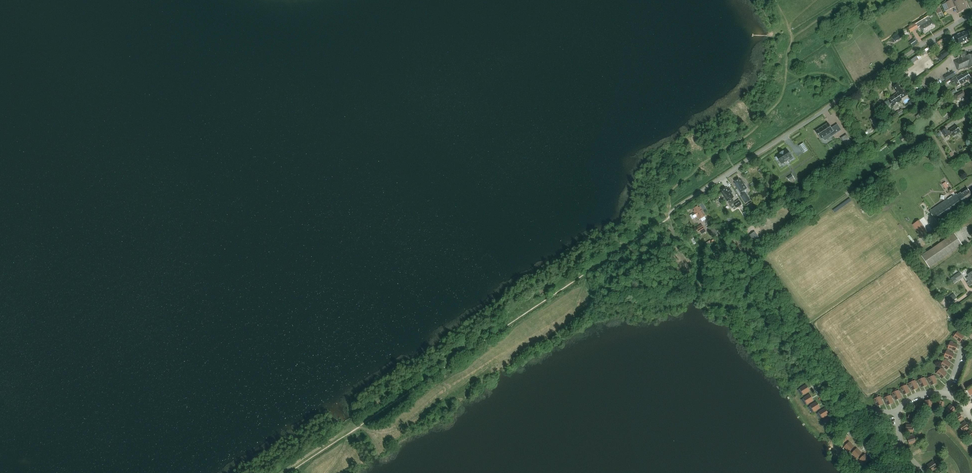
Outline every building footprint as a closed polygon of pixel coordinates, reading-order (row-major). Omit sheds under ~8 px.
[(952,0),(946,3),(950,10),(955,7),(957,6),(960,13),(968,9),(966,5),(967,5),(966,2),(965,3),(964,0),(960,0),(955,2),(954,0),(953,0),(952,0)] [(935,26),(930,19),(930,20),(928,17),(924,19),(916,24),(915,23),(906,29),(909,34),(918,28),(920,26),(924,33),(935,26)] [(971,38),(968,31),(964,33),(964,32),(954,37),(958,45),(967,41),(967,40),(971,38)] [(909,41),(912,46),(918,43),(915,38),(909,41)] [(940,61),(952,52),(949,47),(937,57),(940,61)] [(967,56),(966,52),(962,52),(960,54),(962,58),(954,61),(958,71),(964,69),(965,69),(969,68),(971,68),(971,54),(967,56)] [(919,55),(911,60),(913,63),(921,58),(919,55)] [(947,73),(953,70),(950,65),(940,71),(941,74),(947,71),(947,73)] [(955,75),(952,71),(944,75),(946,80),(955,75)] [(957,87),(961,85),(966,82),(966,81),(971,78),(967,73),(962,76),(962,75),(957,78),(953,80),(957,87)] [(893,86),(897,93),(888,100),(892,107),(902,100),(901,98),(907,94),(899,82),(893,86)] [(969,96),(966,98),(965,95),(963,91),(955,95),(957,99),(961,97),(962,100),(966,108),(971,105),(971,102),(969,96)] [(904,112),(902,108),(895,112),(898,116),(904,112)] [(882,124),(878,118),(872,122),(875,128),(882,124)] [(814,127),(819,135),(827,130),(829,133),(839,126),(835,120),(830,124),(826,119),(814,127)] [(946,138),(952,134),(954,136),(960,132),(956,126),(950,130),(948,132),(946,128),(941,131),(946,138)] [(794,159),(792,155),(791,156),(787,150),(784,152),(784,151),(783,151),(784,151),(780,154),(780,153),(780,154),(777,156),(780,159),(779,160),(782,164),(784,163),(789,160),(790,161),(793,158),(794,159)] [(792,175),(787,178),(790,181),(792,183),(796,181),(794,178),(792,175)] [(736,183),(735,184),(741,193),(742,192),(743,193),(745,192),(745,193),(748,191),(745,187),(745,186),(741,180),(740,180),(739,179),(735,181),(736,183)] [(732,199),(734,198),(731,193),(732,192),(730,188),(728,189),(728,188),(726,189),(726,188),(722,190),(723,192),(721,193),(728,202),(732,209),(735,207),(736,208),(742,204),(739,200),(735,203),(732,199)] [(955,195),(954,193),(952,190),(950,192),(953,196),(930,212),(940,226),(969,205),(967,202),(971,199),(971,195),(968,190),(962,194),(961,193),(957,195),(956,194),(955,195)] [(743,193),(740,195),(745,204),(750,201),(745,193),(745,192),(743,193)] [(752,202),(747,206),(750,211),(755,208),(752,202)] [(694,211),(694,213),(692,214),(694,219),(697,217),(699,220),(706,216),(700,207),(699,208),(698,207),(694,209),(695,211),(694,211)] [(701,235),(706,232),(701,224),(697,227),(701,235)] [(714,237),(718,235),(712,225),(707,228),(714,237)] [(754,232),(749,235),(755,244),(760,240),(754,232)] [(962,245),(953,234),(921,256),(929,268),(962,245)] [(954,276),(951,278),(954,284),(963,278),(960,272),(954,276)] [(960,343),(964,337),(958,332),(953,337),(960,343)] [(958,345),(950,342),(948,349),(955,352),(958,345)] [(954,354),(947,351),(944,357),(951,360),(954,354)] [(940,366),(947,370),(951,364),(945,360),(940,366)] [(936,374),(942,379),(947,374),(941,369),(936,374)] [(931,386),(938,383),(934,376),(928,378),(931,386)] [(921,388),(928,385),(925,378),(918,381),(921,388)] [(912,391),(919,388),(915,381),(909,384),(912,391)] [(800,389),(804,395),(810,391),(806,385),(800,389)] [(904,395),(910,392),(907,385),(900,388),(904,395)] [(895,401),(902,398),(899,390),(892,393),(895,401)] [(804,398),(807,404),(814,401),(810,395),(804,398)] [(887,406),(894,403),(891,395),(884,398),(887,406)] [(877,407),(884,404),(880,397),(874,399),(877,407)] [(937,401),(935,408),(942,409),(944,402),(937,401)] [(810,406),(814,412),(820,408),(817,402),(810,406)] [(919,413),(924,409),(919,403),(914,408),(919,413)] [(956,410),(950,405),(946,410),(951,415),(956,410)] [(819,412),(823,418),(829,415),(825,408),(819,412)] [(914,422),(917,416),(911,413),(908,419),(914,422)] [(953,417),(957,423),(963,419),(959,413),(953,417)] [(824,421),(828,427),(834,423),(830,417),(824,421)] [(959,426),(963,432),(969,428),(965,422),(959,426)] [(839,438),(844,444),(849,439),(844,433),(839,438)] [(916,442),(914,435),(907,438),(909,444),(916,442)] [(844,447),(849,452),(854,447),(849,442),(844,447)] [(852,454),(857,459),(862,454),(857,449),(852,454)] [(860,459),(865,465),(870,460),(865,454),(860,459)] [(937,467),(933,461),(927,465),(931,471),(937,467)] [(872,462),(867,467),(872,472),(877,467),(872,462)]
